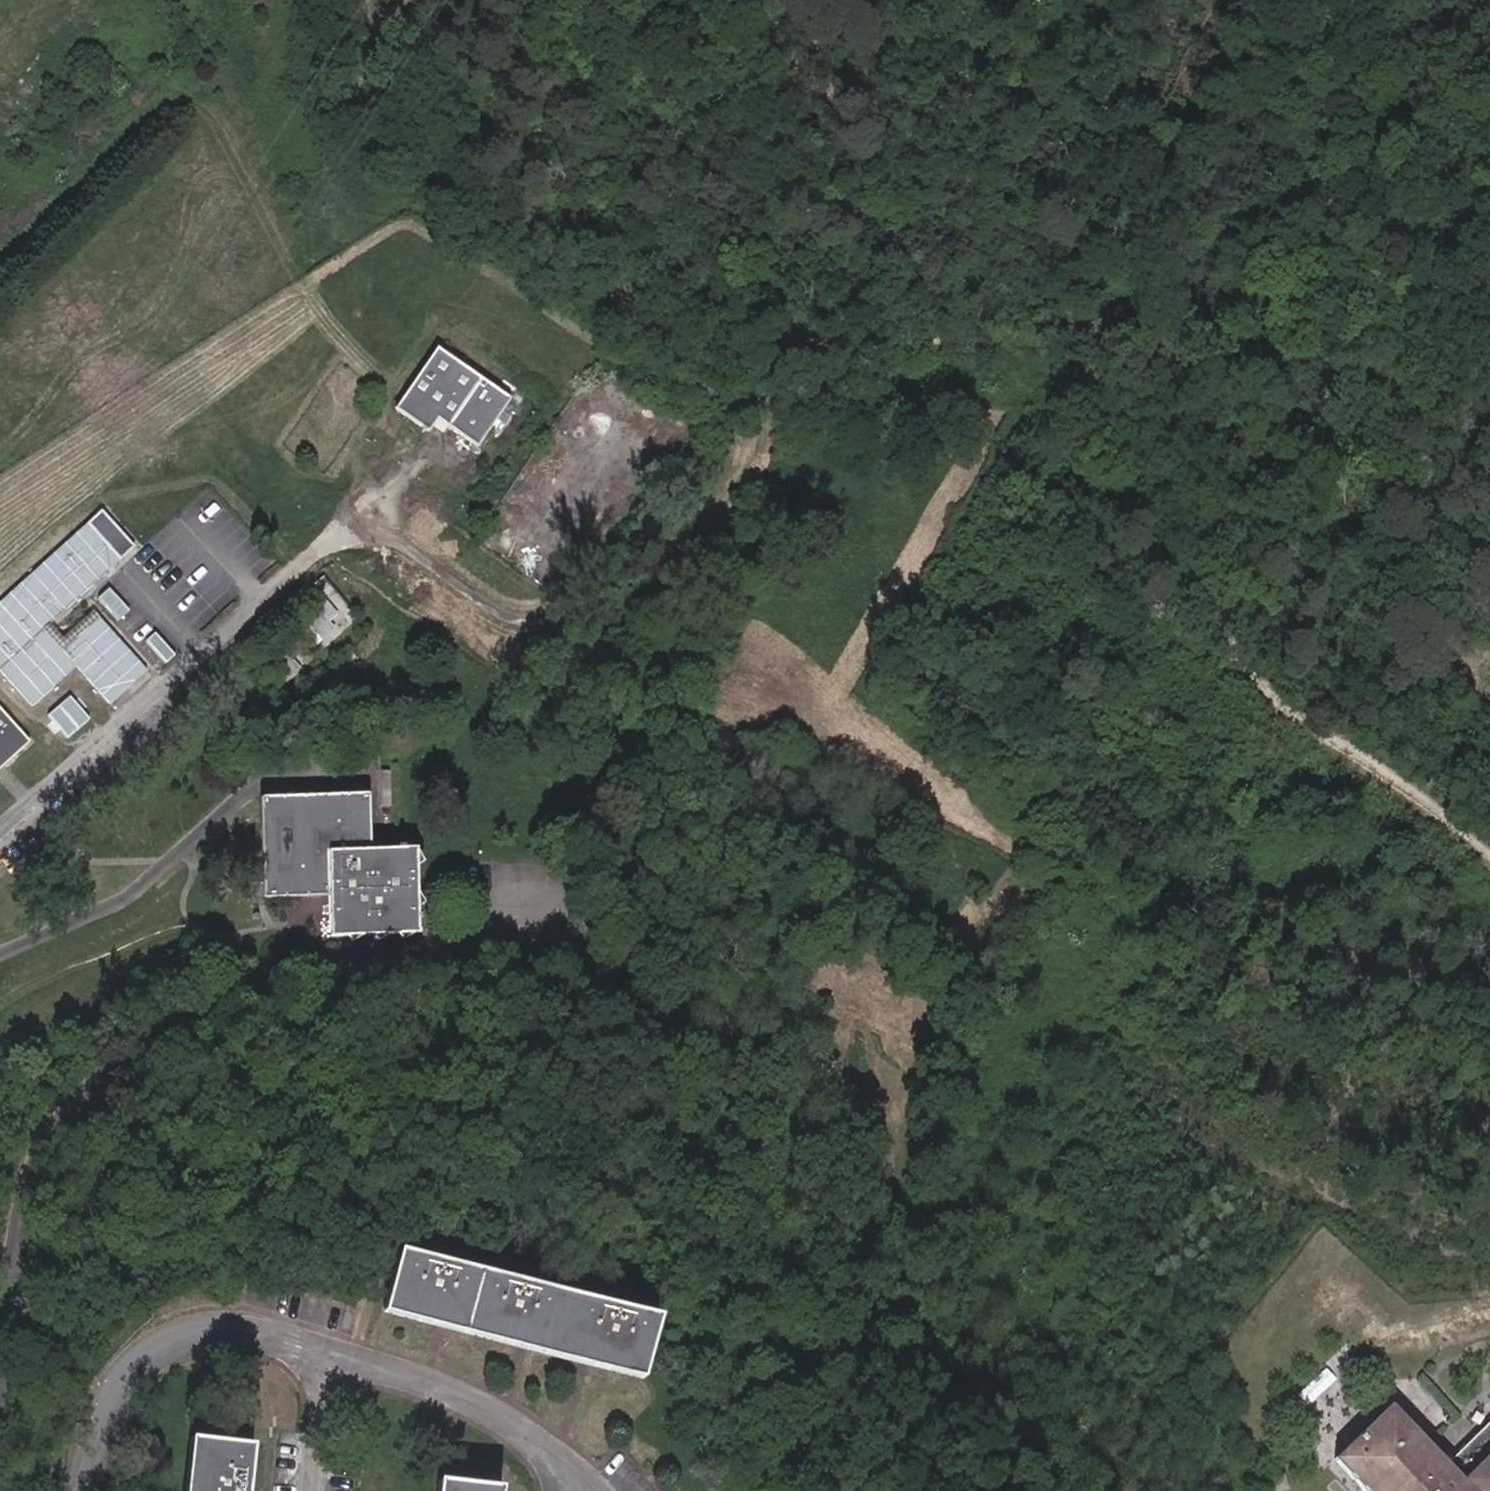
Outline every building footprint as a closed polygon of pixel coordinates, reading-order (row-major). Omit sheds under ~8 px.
[(388,409),(420,429),(427,417),(475,447),(508,395),(428,345),(388,409)] [(0,605),(0,669),(32,705),(77,665),(111,703),(146,671),(100,619),(60,654),(40,631),(133,547),(102,513),(0,605)] [(346,592),(336,607),(357,620),(361,615),(353,609),(358,601),(346,592)] [(313,638),(306,650),(318,658),(326,647),(313,638)] [(90,717),(70,695),(48,715),(68,737),(90,717)] [(26,743),(0,715),(0,767),(26,743)] [(385,756),(376,758),(377,778),(385,778),(385,756)] [(424,926),(417,844),(369,845),(367,816),(263,821),(266,891),(333,889),(336,933),(424,926)] [(380,1320),(639,1391),(654,1334),(398,1263),(394,1265),(380,1320)] [(1442,1474),(1382,1418),(1328,1474),(1346,1490),(1489,1490),(1489,1424),(1442,1474)] [(198,1439),(193,1490),(249,1490),(253,1444),(198,1439)]
